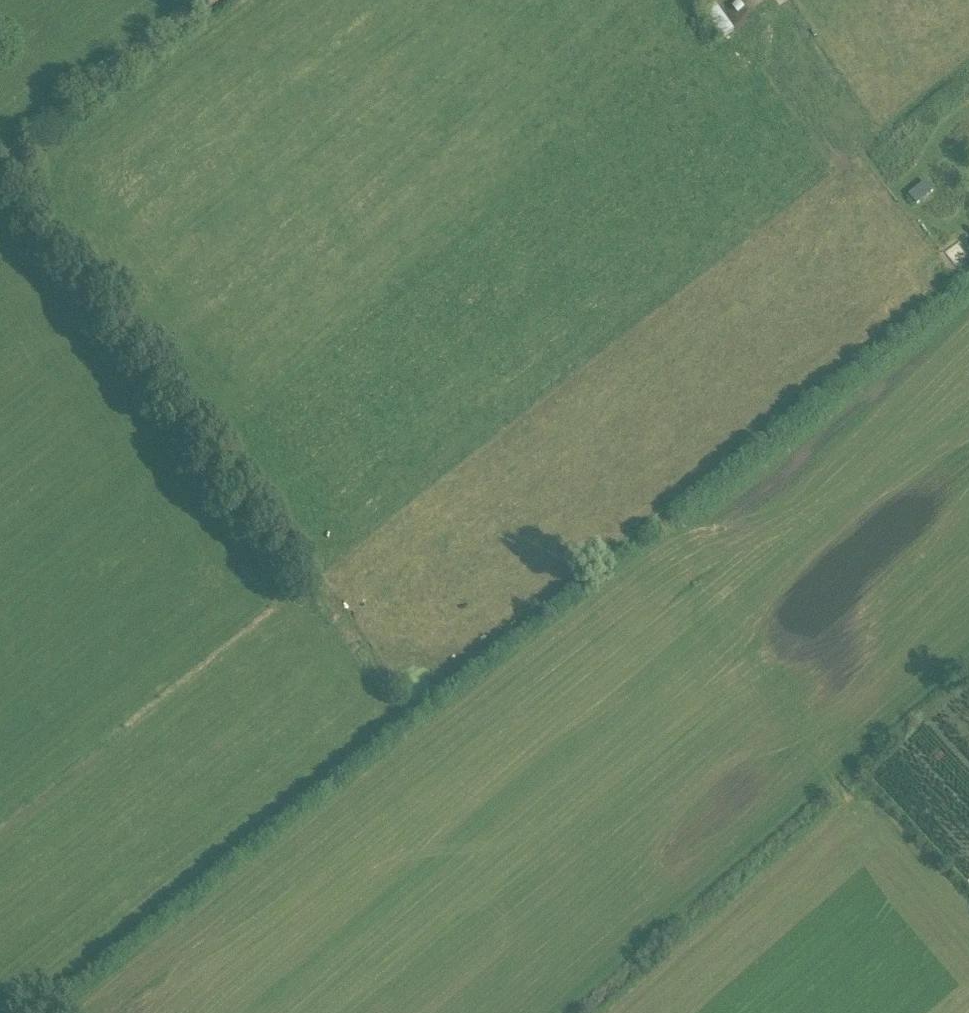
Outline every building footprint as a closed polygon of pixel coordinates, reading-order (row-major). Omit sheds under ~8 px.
[(720,41),(734,30),(715,4),(701,14),(720,41)] [(925,181),(909,195),(917,205),(933,192),(925,181)]
